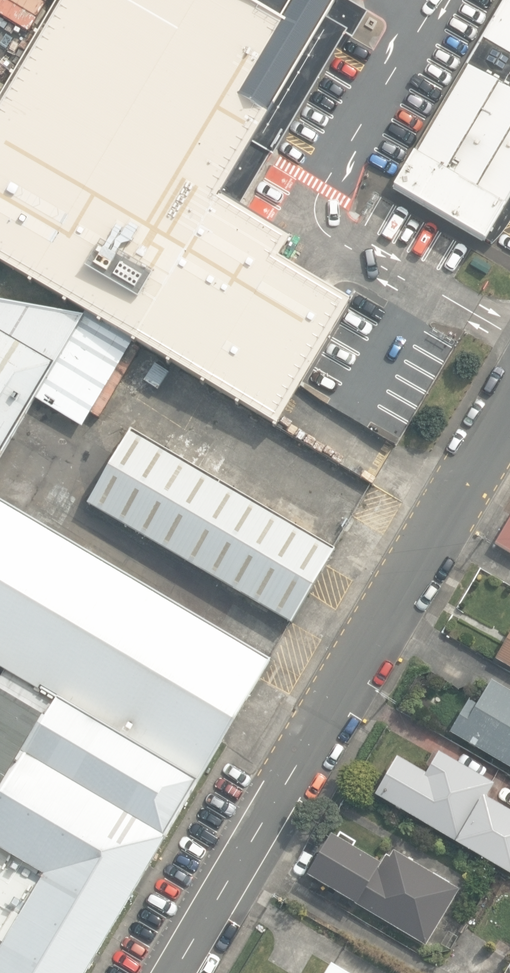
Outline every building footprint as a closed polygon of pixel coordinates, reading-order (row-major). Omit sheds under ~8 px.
[(0,101),(0,261),(280,425),(291,406),(302,387),(355,300),(281,258),(292,239),(239,206),(294,112),(343,29),(354,34),(368,10),(355,3),(350,0),(59,0),(0,101)] [(392,187),(493,247),(496,242),(509,219),(509,0),(504,0),(488,26),(441,105),(392,187)] [(473,252),(468,261),(482,269),(487,261),(473,252)] [(27,517),(60,463),(16,436),(39,398),(85,427),(94,412),(104,419),(144,353),(85,317),(0,301),(0,500),(27,517)] [(88,503),(294,622),(315,586),(336,549),(131,430),(88,503)] [(0,500),(0,663),(7,667),(59,698),(204,780),(239,719),(275,657),(27,517),(0,500)] [(509,552),(509,520),(496,544),(509,552)] [(509,666),(509,634),(496,658),(509,666)] [(59,698),(7,667),(0,679),(0,798),(59,698)] [(509,766),(509,690),(492,680),(478,704),(469,699),(451,731),(509,766)] [(0,798),(0,843),(53,874),(124,916),(204,780),(59,698),(0,798)] [(438,751),(425,773),(397,756),(374,795),(509,875),(509,811),(485,797),(493,784),(438,751)] [(353,900),(426,944),(458,889),(394,851),(380,875),(372,870),(375,864),(331,838),(311,873),(354,898),(353,900)] [(30,912),(53,874),(0,843),(0,963),(30,912)] [(53,874),(30,912),(101,954),(124,916),(53,874)] [(30,912),(0,963),(0,972),(90,972),(101,954),(30,912)] [(332,963),(326,972),(349,972),(332,963)]
